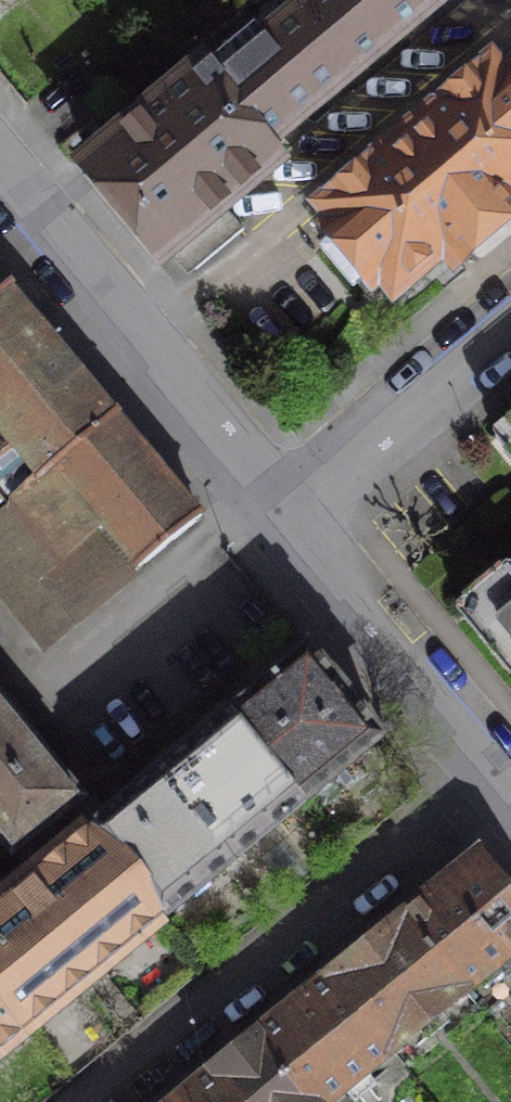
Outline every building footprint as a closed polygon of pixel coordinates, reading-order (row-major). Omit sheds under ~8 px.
[(288,13),(295,22),(225,80),(212,65),(90,166),(163,254),(175,244),(222,205),(274,162),(260,145),(435,0),(304,0),(288,13)] [(510,192),(510,74),(504,81),(490,65),(322,206),(336,223),(328,230),(335,238),(322,248),(352,284),(365,274),(371,281),(380,274),(393,290),(442,249),(446,255),(445,256),(453,267),(463,258),(461,255),(510,213),(510,192)] [(222,205),(175,244),(196,269),(243,229),(222,205)] [(6,285),(0,290),(0,591),(45,645),(200,517),(6,285)] [(499,430),(510,445),(510,420),(499,430)] [(460,614),(510,674),(510,571),(460,614)] [(306,647),(229,712),(304,800),(380,735),(306,647)] [(11,851),(78,799),(0,703),(0,838),(11,851)] [(89,828),(163,917),(304,800),(229,712),(89,828)] [(23,1030),(163,917),(89,828),(0,902),(0,1003),(23,1030)] [(402,914),(465,989),(510,951),(510,893),(476,852),(402,914)] [(402,914),(329,973),(391,1050),(465,989),(402,914)] [(173,1101),(325,1101),(343,1087),(355,1100),(375,1084),(365,1071),(391,1050),(329,973),(173,1101)] [(23,1030),(0,1003),(0,1049),(23,1030)]
